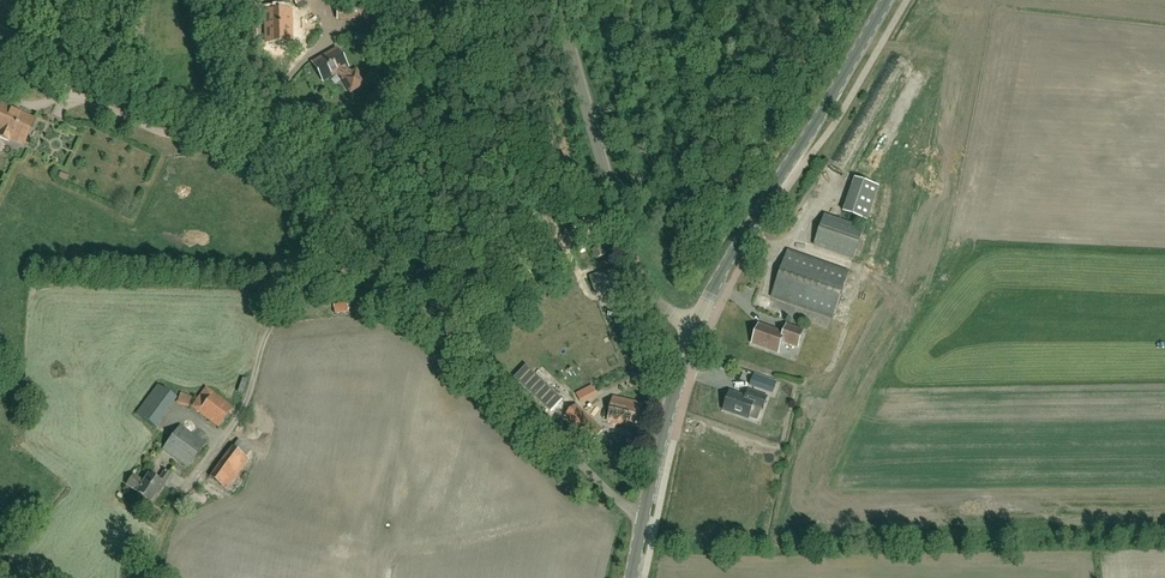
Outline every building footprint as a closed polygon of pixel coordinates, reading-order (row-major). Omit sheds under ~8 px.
[(296,11),(269,12),(270,43),(280,43),(287,43),(297,42),(296,11)] [(323,82),(336,74),(345,78),(343,80),(350,92),(363,85),(356,72),(351,75),(343,70),(347,67),(337,50),(313,64),(323,82)] [(48,74),(59,79),(61,73),(50,68),(48,74)] [(0,103),(0,104),(0,137),(9,141),(10,138),(23,144),(35,119),(0,103)] [(58,179),(65,182),(67,176),(61,173),(58,179)] [(856,179),(844,213),(867,221),(879,187),(856,179)] [(814,245),(854,259),(864,228),(825,215),(814,245)] [(593,250),(597,259),(605,255),(601,246),(593,250)] [(771,297),(833,319),(849,272),(788,250),(771,297)] [(616,267),(588,276),(594,292),(621,284),(616,267)] [(711,295),(718,280),(706,274),(699,289),(711,295)] [(368,299),(353,300),(355,313),(370,312),(368,299)] [(333,304),(334,315),(348,313),(347,303),(333,304)] [(778,353),(782,342),(798,347),(804,332),(787,326),(784,333),(759,325),(753,344),(778,353)] [(778,381),(755,373),(750,385),(773,393),(778,381)] [(169,384),(164,399),(187,406),(188,403),(193,405),(191,407),(218,427),(233,408),(206,388),(198,398),(190,395),(192,391),(169,384)] [(768,397),(749,391),(746,398),(731,392),(724,409),(749,418),(753,406),(763,410),(768,397)] [(640,404),(613,397),(608,420),(635,426),(640,404)] [(566,416),(593,442),(603,430),(576,405),(566,416)] [(206,444),(180,425),(163,449),(189,468),(206,444)] [(215,470),(207,481),(217,489),(223,494),(249,459),(232,447),(215,470)] [(136,485),(123,493),(131,507),(170,484),(162,470),(161,468),(150,474),(149,472),(133,481),(136,485)]
